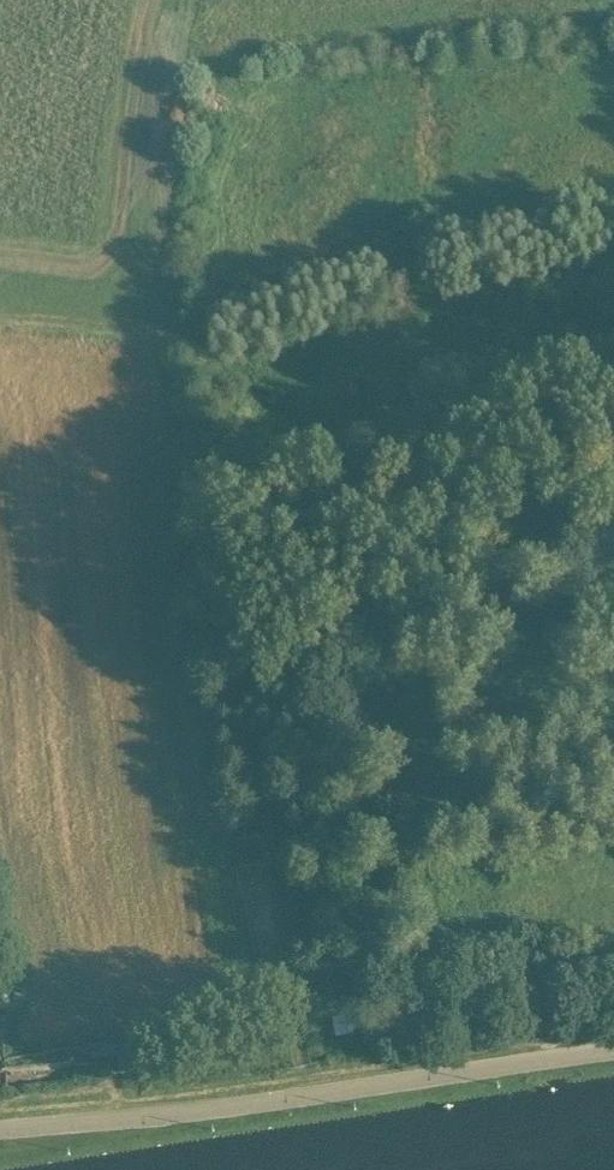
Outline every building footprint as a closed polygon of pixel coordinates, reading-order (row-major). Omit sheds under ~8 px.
[(350,1011),(332,1013),(335,1036),(353,1033),(350,1011)]
